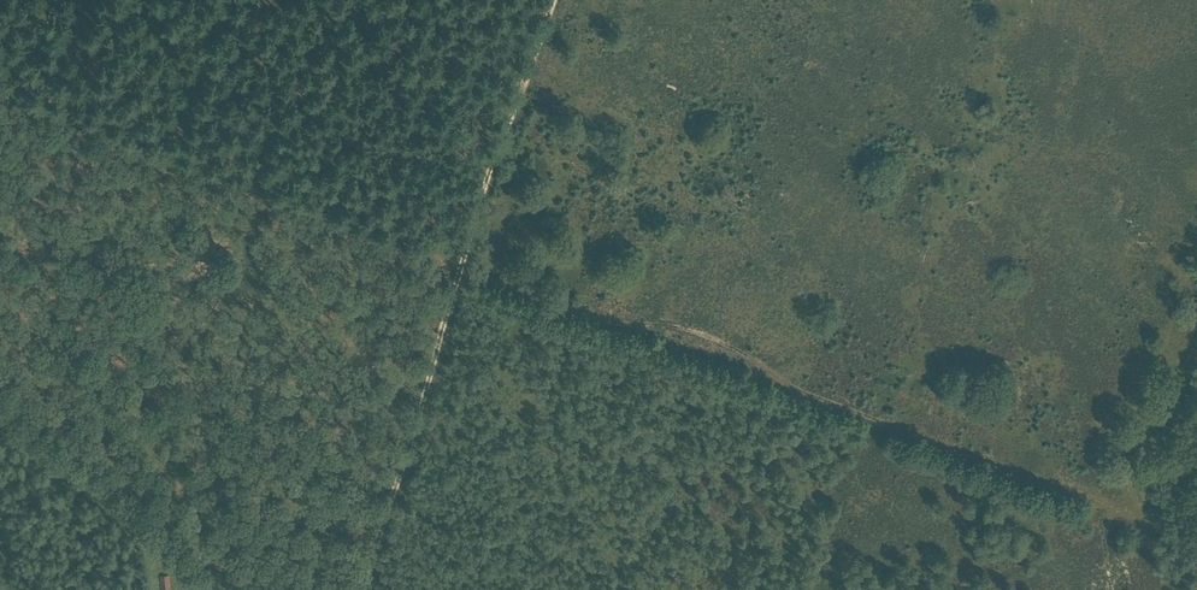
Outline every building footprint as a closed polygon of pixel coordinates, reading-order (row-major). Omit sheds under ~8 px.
[(159,577),(161,589),(171,589),(169,576),(159,577)]
